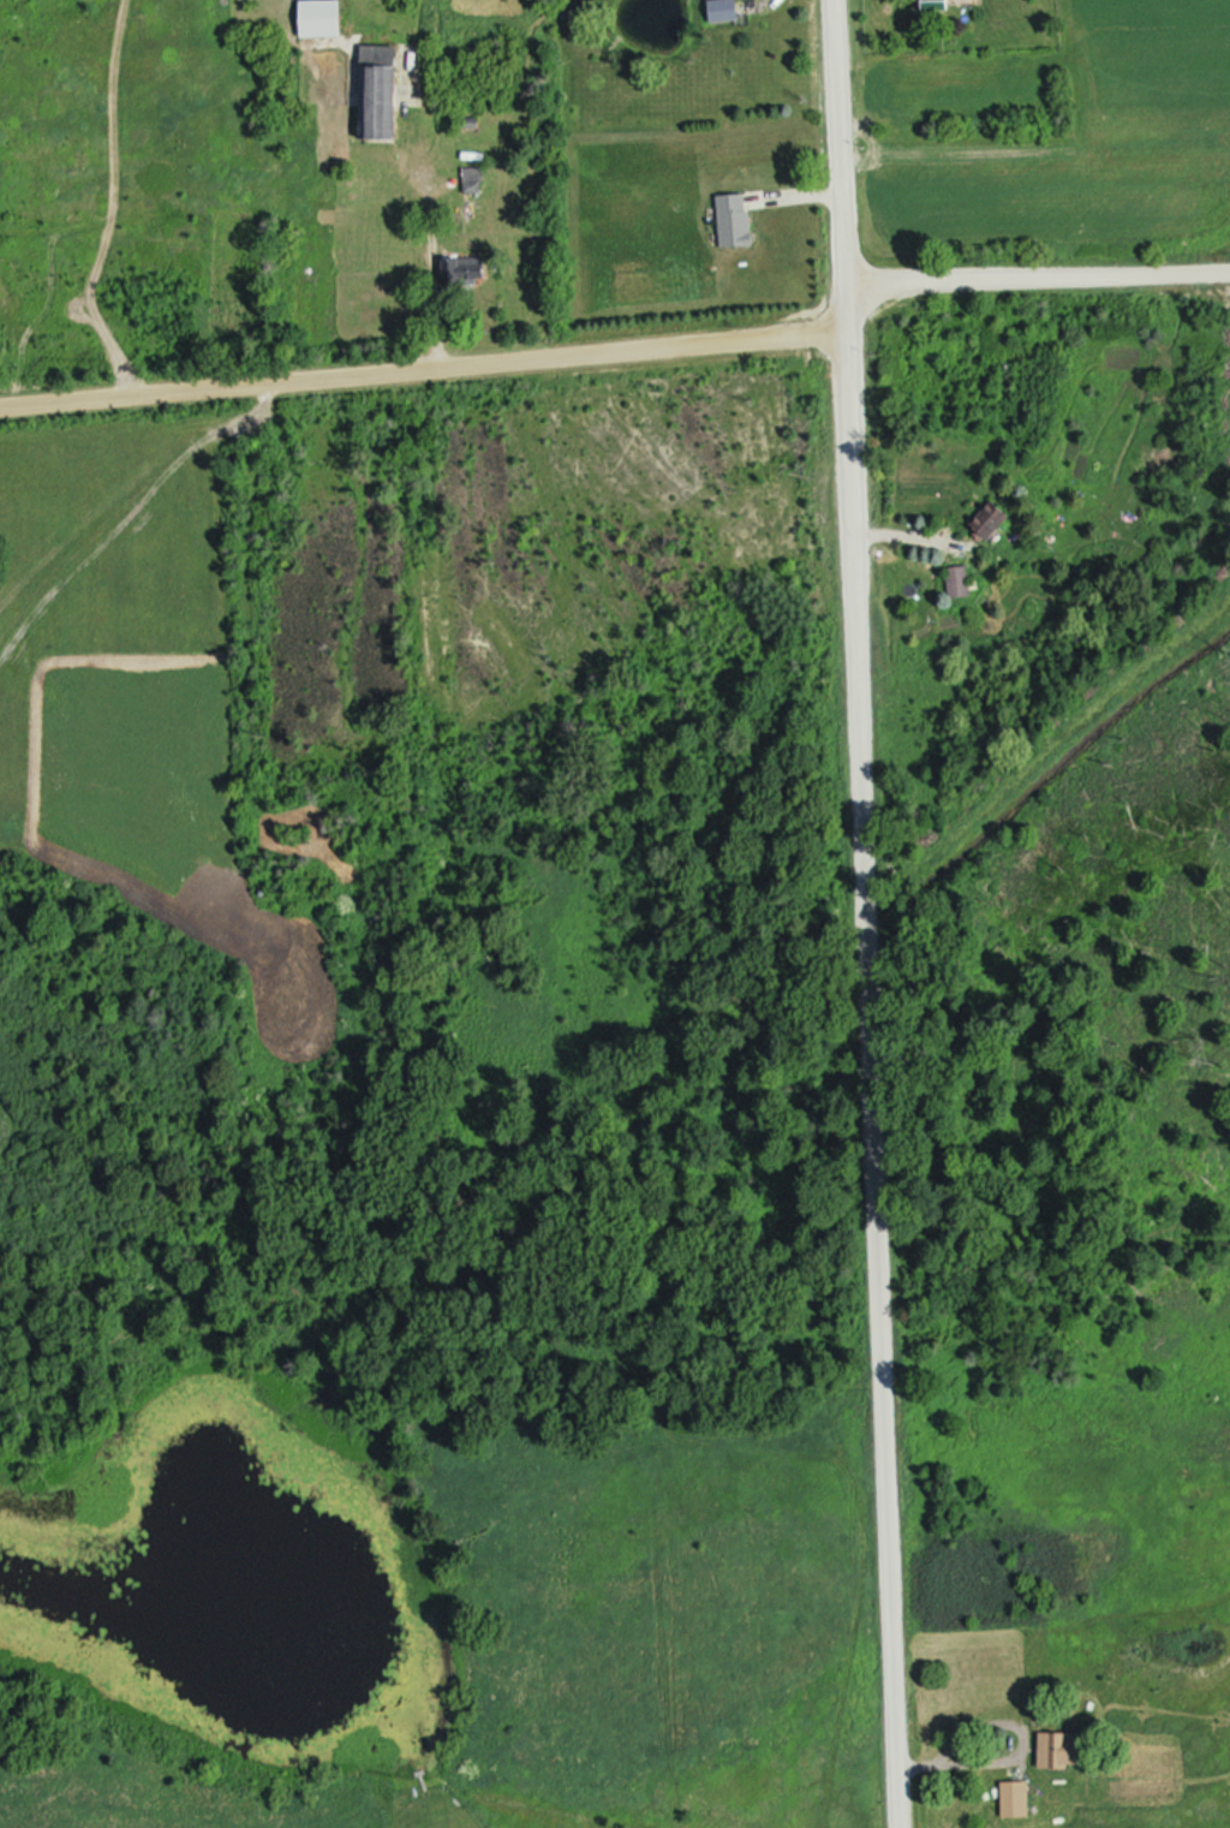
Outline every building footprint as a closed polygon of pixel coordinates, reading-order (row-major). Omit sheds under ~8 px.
[(709,2),(710,24),(739,22),(737,0),(733,0),(709,2)] [(926,12),(951,12),(951,0),(926,0),(926,12)] [(342,2),(301,2),(301,38),(342,38),(342,2)] [(397,48),(361,48),(361,141),(397,141),(397,48)] [(482,195),(482,171),(465,171),(465,195),(482,195)] [(722,251),(753,248),(749,194),(718,197),(722,251)] [(445,262),(445,285),(485,285),(485,262),(445,262)] [(968,530),(986,546),(1010,518),(993,503),(968,530)] [(947,571),(949,602),(971,600),(968,569),(947,571)] [(1086,1737),(1040,1737),(1040,1772),(1086,1772),(1086,1737)] [(1029,1785),(1003,1785),(1003,1821),(1029,1821),(1029,1785)]
